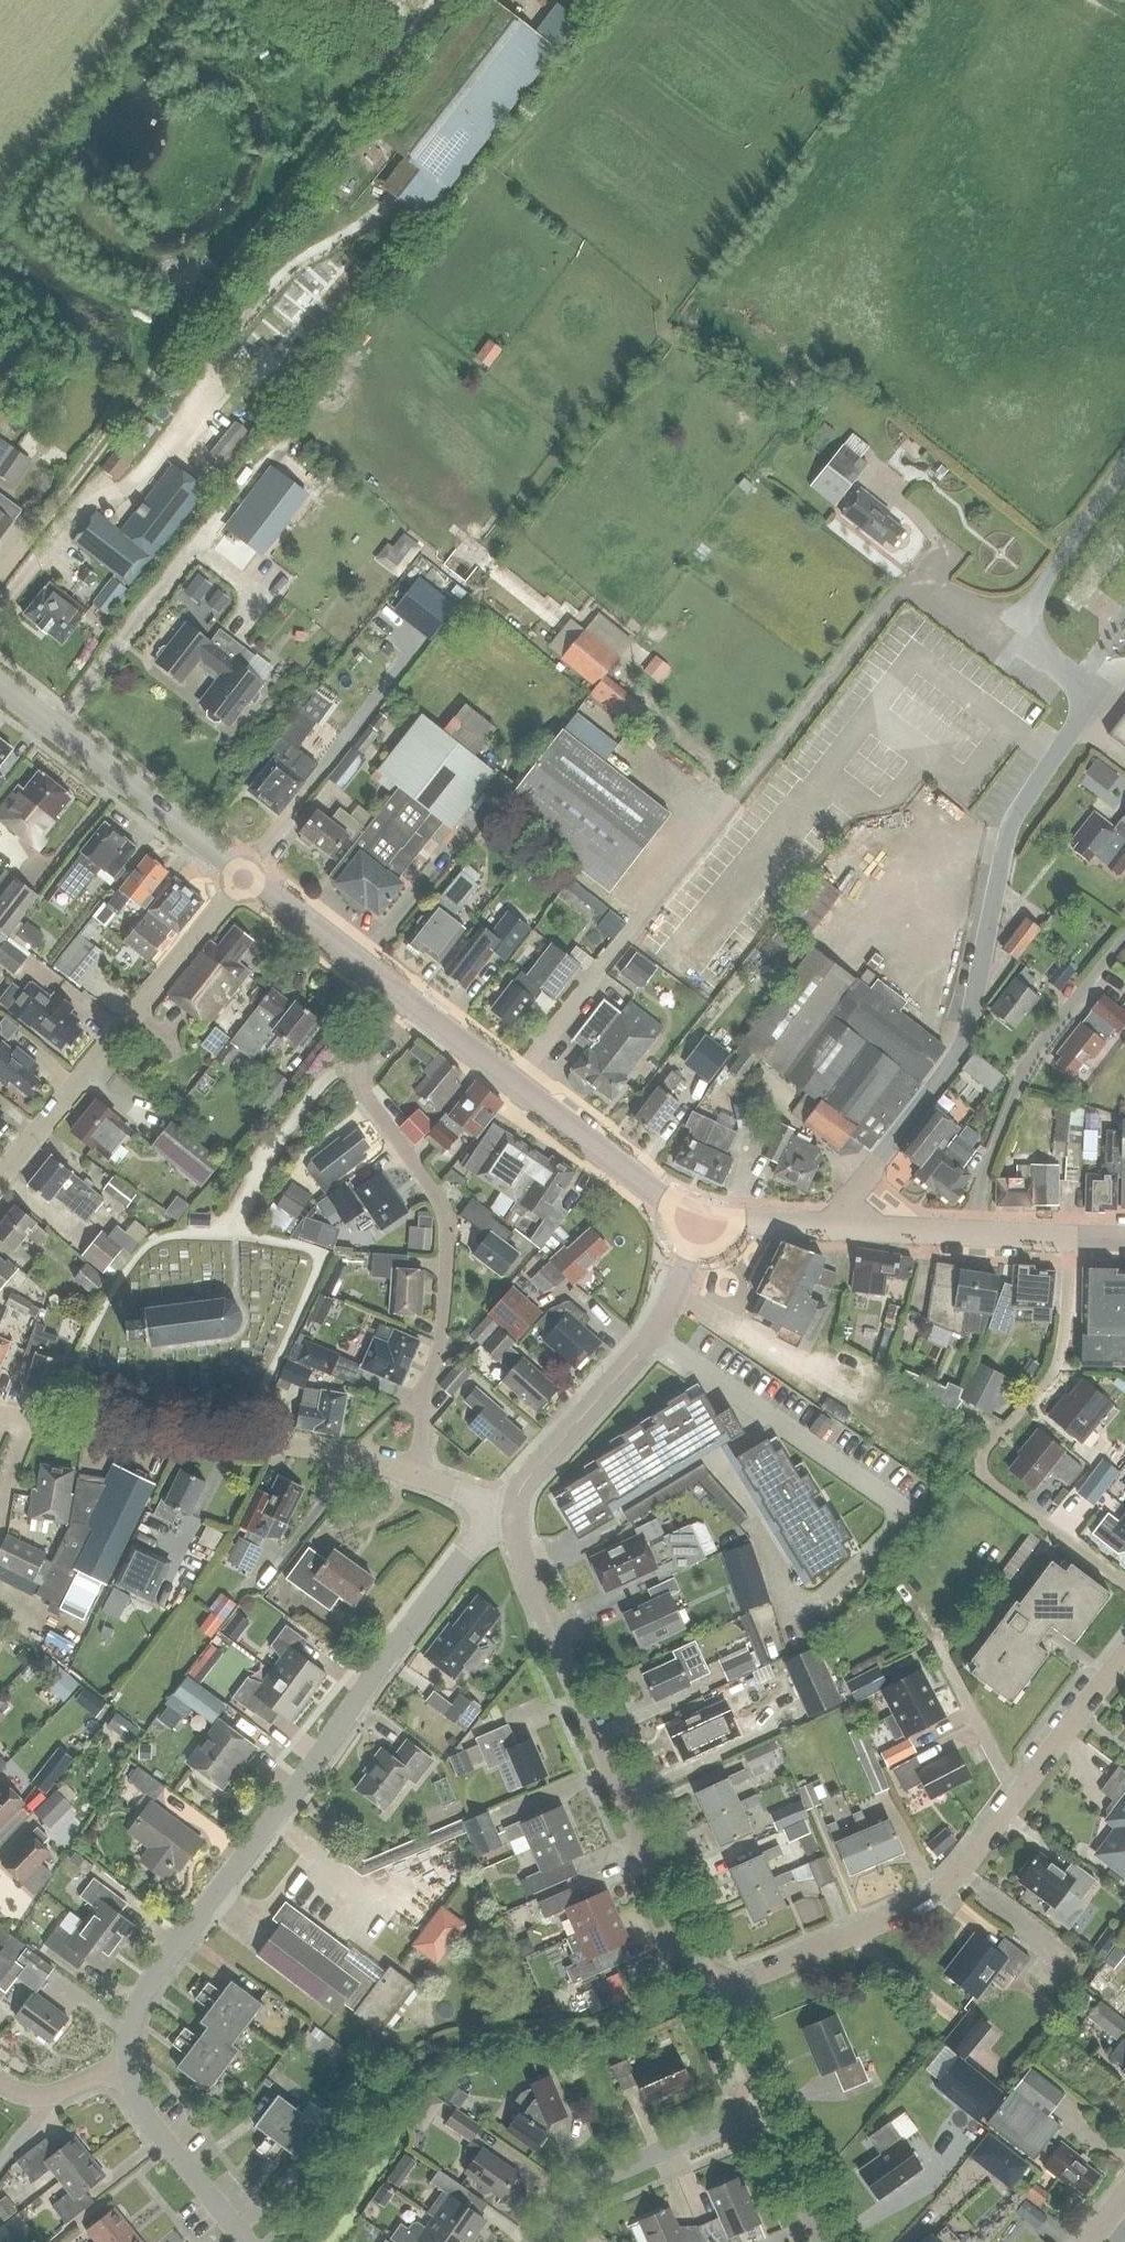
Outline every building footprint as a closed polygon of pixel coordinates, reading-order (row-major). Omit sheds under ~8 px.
[(556,51),(492,0),(487,0),(378,137),(429,177),(408,204),(427,219),(559,53),(556,51)] [(276,375),(269,384),(278,391),(285,382),(276,375)] [(222,465),(247,433),(235,424),(210,456),(222,465)] [(148,440),(134,429),(102,469),(116,480),(148,440)] [(837,502),(868,463),(843,444),(812,483),(837,502)] [(0,468),(0,476),(10,482),(28,458),(14,448),(0,468)] [(121,531),(96,512),(73,541),(130,586),(153,557),(154,559),(206,492),(172,465),(121,531)] [(270,467),(226,526),(264,555),(308,496),(270,467)] [(886,539),(894,545),(905,531),(887,516),(891,512),(861,488),(842,513),(882,545),(886,539)] [(21,509),(0,494),(0,537),(21,509)] [(79,580),(88,586),(96,576),(87,569),(79,580)] [(211,585),(199,576),(189,588),(201,598),(211,585)] [(93,602),(108,614),(127,589),(112,577),(93,602)] [(41,627),(39,629),(47,635),(48,633),(63,644),(89,612),(50,581),(24,614),(41,627)] [(397,610),(432,637),(454,609),(419,582),(397,610)] [(218,592),(208,605),(218,612),(228,599),(218,592)] [(227,725),(240,708),(242,710),(247,703),(249,704),(254,704),(259,696),(259,691),(257,690),(263,682),(244,668),(254,656),(219,629),(210,642),(187,624),(169,648),(167,646),(162,647),(157,654),(157,659),(159,661),(157,664),(180,682),(196,662),(201,656),(223,673),(216,682),(212,687),(214,688),(201,705),(208,710),(206,712),(207,717),(214,723),(219,722),(220,720),(227,725)] [(595,689),(620,658),(585,630),(560,660),(595,689)] [(653,654),(641,669),(657,681),(669,666),(653,654)] [(458,701),(438,728),(473,753),(493,725),(458,701)] [(274,758),(249,790),(279,813),(316,765),(297,750),(316,723),(299,711),(268,753),(274,758)] [(379,713),(369,726),(377,732),(387,719),(379,713)] [(1109,734),(1124,746),(1124,713),(1109,734)] [(480,794),(501,810),(519,788),(496,770),(495,773),(422,716),(378,772),(396,786),(392,792),(364,828),(354,842),(354,843),(355,842),(366,850),(362,855),(361,854),(337,884),(365,905),(366,904),(379,914),(389,901),(390,903),(400,891),(399,890),(402,886),(396,881),(430,838),(439,846),(480,794)] [(563,730),(519,788),(501,810),(610,893),(670,814),(563,730)] [(0,741),(0,763),(11,749),(0,741)] [(343,791),(366,760),(352,749),(329,780),(343,791)] [(1101,794),(1114,771),(1091,758),(1079,781),(1101,794)] [(376,770),(371,776),(381,783),(392,792),(396,786),(378,772),(376,770)] [(72,797),(40,772),(25,790),(19,786),(0,810),(0,819),(39,849),(62,819),(58,815),(72,797)] [(862,801),(884,792),(880,782),(858,791),(862,801)] [(303,836),(299,841),(309,848),(312,843),(332,859),(348,838),(354,842),(364,828),(340,809),(330,821),(317,811),(300,833),(303,836)] [(1117,829),(1093,811),(1073,838),(1078,842),(1072,849),(1088,862),(1092,856),(1118,876),(1124,867),(1124,818),(1117,829)] [(137,848),(106,823),(83,852),(57,887),(75,902),(101,869),(117,881),(125,870),(122,867),(137,848)] [(118,916),(133,898),(146,908),(153,899),(150,896),(168,873),(147,856),(107,906),(104,904),(93,918),(106,928),(117,915),(118,916)] [(467,865),(461,872),(475,883),(481,876),(475,871),(467,865)] [(421,956),(425,952),(439,963),(465,929),(452,919),(477,885),(475,883),(461,872),(427,916),(422,917),(416,924),(417,927),(405,944),(421,956)] [(841,892),(817,875),(782,922),(805,939),(841,892)] [(10,877),(0,890),(0,930),(7,936),(37,898),(10,877)] [(156,951),(172,930),(178,934),(204,901),(176,879),(126,943),(148,960),(150,958),(152,959),(158,952),(156,951)] [(602,917),(608,909),(572,882),(567,889),(602,917)] [(480,926),(444,973),(465,989),(489,958),(488,957),(492,952),(504,962),(529,929),(507,912),(490,934),(480,926)] [(1015,961),(1039,929),(1025,918),(1001,950),(1015,961)] [(16,938),(27,946),(33,951),(44,937),(27,924),(25,927),(16,938)] [(80,933),(54,965),(75,982),(93,960),(87,955),(94,946),(88,941),(95,933),(86,926),(80,933)] [(252,941),(235,927),(219,947),(211,941),(168,995),(206,1026),(239,985),(241,986),(251,974),(236,961),(252,941)] [(28,957),(7,940),(0,949),(0,964),(13,975),(28,957)] [(512,1026),(541,988),(555,998),(580,965),(552,943),(527,976),(521,971),(491,1010),(512,1026)] [(877,981),(869,992),(812,949),(740,1043),(745,1047),(760,1059),(818,1104),(803,1124),(838,1150),(849,1135),(869,1151),(921,1084),(918,1082),(944,1049),(898,1013),(906,1003),(877,981)] [(642,988),(657,968),(636,952),(620,974),(639,989),(642,988)] [(1055,989),(1072,969),(1055,955),(1038,975),(1055,989)] [(1039,996),(1028,988),(1035,979),(1026,973),(1029,970),(1025,967),(993,1008),(993,1014),(1013,1029),(1026,1012),(1029,1012),(1033,1006),(1033,1003),(1039,996)] [(0,1001),(0,1002),(10,1010),(29,1026),(30,1025),(61,1050),(67,1042),(71,1046),(83,1031),(76,1025),(80,1021),(70,1013),(74,1008),(55,993),(51,998),(31,983),(22,993),(12,986),(0,1001)] [(293,1048),(296,1045),(301,1049),(308,1039),(304,1036),(317,1019),(295,1002),(292,1006),(272,990),(230,1043),(229,1043),(216,1060),(227,1068),(240,1052),(250,1059),(262,1044),(272,1052),(282,1039),(293,1048)] [(1101,995),(1056,1053),(1061,1056),(1056,1063),(1071,1075),(1086,1055),(1090,1058),(1113,1030),(1117,1033),(1124,1022),(1124,1013),(1101,995)] [(604,1001),(603,1000),(573,1040),(587,1051),(572,1071),(611,1101),(627,1080),(624,1077),(661,1029),(628,1003),(620,1014),(604,1001)] [(19,1029),(5,1017),(0,1023),(2,1036),(8,1041),(19,1029)] [(198,1043),(214,1055),(228,1037),(213,1025),(198,1043)] [(683,1064),(709,1083),(730,1053),(704,1034),(683,1064)] [(40,1082),(32,1076),(37,1071),(1,1041),(0,1042),(0,1080),(6,1085),(9,1081),(28,1097),(40,1082)] [(425,1052),(415,1044),(409,1051),(419,1059),(425,1052)] [(745,1047),(728,1069),(743,1081),(760,1059),(745,1047)] [(438,1111),(459,1086),(453,1081),(460,1072),(440,1056),(437,1056),(423,1073),(427,1076),(414,1091),(438,1111)] [(1003,1077),(995,1070),(983,1085),(991,1092),(1003,1077)] [(267,1114),(272,1108),(291,1084),(274,1071),(251,1101),(267,1114)] [(668,1094),(680,1078),(671,1071),(635,1118),(655,1134),(680,1103),(668,1094)] [(443,1154),(446,1150),(461,1131),(470,1138),(473,1136),(475,1138),(502,1104),(475,1083),(448,1116),(446,1114),(425,1140),(443,1154)] [(108,1160),(128,1135),(115,1124),(119,1119),(97,1102),(72,1132),(94,1149),(108,1160)] [(733,1105),(738,1129),(754,1126),(748,1102),(733,1105)] [(932,1107),(899,1151),(920,1167),(935,1148),(934,1148),(953,1124),(932,1107)] [(1083,1109),(1059,1107),(1053,1155),(1067,1157),(1064,1181),(1076,1182),(1077,1175),(1083,1109)] [(685,1127),(691,1130),(675,1163),(720,1184),(732,1160),(725,1157),(736,1133),(693,1112),(685,1127)] [(398,1130),(414,1148),(428,1135),(434,1129),(422,1116),(417,1120),(413,1116),(412,1117),(398,1130)] [(465,1167),(514,1201),(532,1178),(536,1181),(549,1161),(494,1124),(465,1167)] [(152,1149),(201,1188),(221,1164),(172,1125),(152,1149)] [(817,1149),(791,1136),(793,1131),(781,1125),(765,1158),(778,1164),(773,1175),(805,1191),(821,1157),(815,1154),(817,1149)] [(1095,1128),(1083,1128),(1083,1151),(1095,1151),(1095,1128)] [(1105,1172),(1101,1172),(1101,1176),(1088,1176),(1087,1211),(1102,1211),(1102,1207),(1115,1208),(1116,1177),(1120,1177),(1121,1131),(1106,1130),(1105,1172)] [(328,1197),(327,1195),(336,1189),(332,1184),(364,1158),(361,1154),(368,1148),(355,1132),(341,1143),(338,1139),(311,1160),(312,1162),(309,1165),(307,1171),(327,1197),(328,1197)] [(920,1167),(914,1175),(913,1175),(953,1206),(964,1191),(960,1188),(970,1175),(963,1170),(977,1152),(957,1136),(943,1154),(935,1148),(920,1167)] [(53,1196),(86,1223),(105,1199),(52,1157),(29,1186),(48,1202),(53,1196)] [(515,1201),(503,1219),(512,1226),(518,1216),(521,1218),(528,1208),(543,1218),(575,1172),(552,1157),(549,1161),(536,1181),(532,1178),(514,1201),(515,1201)] [(1031,1165),(1031,1167),(1016,1167),(1016,1179),(996,1180),(996,1206),(1057,1205),(1056,1164),(1031,1165)] [(338,1211),(345,1220),(365,1206),(380,1229),(405,1212),(379,1174),(355,1190),(349,1181),(336,1189),(327,1195),(328,1197),(327,1197),(317,1205),(326,1219),(338,1211)] [(110,1176),(103,1189),(128,1202),(135,1189),(110,1176)] [(276,1206),(297,1220),(312,1197),(291,1183),(276,1206)] [(482,1230),(489,1235),(473,1254),(499,1276),(518,1253),(505,1243),(512,1235),(493,1218),(495,1216),(474,1199),(461,1214),(481,1231),(482,1230)] [(35,1223),(16,1208),(0,1227),(0,1238),(14,1250),(26,1235),(38,1246),(47,1235),(34,1225),(35,1223)] [(211,1227),(211,1214),(190,1213),(189,1226),(211,1227)] [(316,1243),(323,1223),(305,1217),(299,1237),(316,1243)] [(432,1218),(419,1217),(419,1224),(418,1228),(432,1229),(432,1225),(432,1218)] [(84,1254),(104,1270),(123,1246),(131,1253),(139,1243),(117,1226),(110,1236),(103,1230),(84,1254)] [(540,1249),(550,1236),(538,1226),(528,1241),(540,1249)] [(588,1271),(585,1268),(608,1248),(590,1229),(567,1249),(565,1246),(537,1271),(539,1273),(553,1283),(558,1289),(568,1279),(573,1285),(588,1271)] [(753,1313),(759,1316),(756,1322),(778,1333),(781,1327),(809,1342),(810,1340),(809,1340),(826,1307),(810,1298),(815,1283),(832,1289),(837,1274),(820,1268),(823,1259),(781,1245),(779,1248),(770,1243),(750,1283),(758,1288),(756,1293),(763,1297),(755,1313),(754,1312),(753,1313)] [(902,1280),(911,1277),(913,1262),(912,1258),(859,1249),(852,1290),(882,1295),(885,1277),(902,1280)] [(408,1269),(409,1255),(373,1252),(371,1277),(392,1279),(389,1312),(420,1314),(423,1270),(408,1269)] [(9,1261),(6,1263),(0,1258),(0,1290),(18,1268),(9,1261)] [(94,1294),(105,1280),(85,1263),(74,1278),(94,1294)] [(343,1280),(348,1269),(336,1264),(331,1276),(343,1280)] [(1049,1324),(1050,1324),(1054,1272),(1033,1271),(1033,1265),(1014,1264),(1013,1287),(1005,1285),(1006,1283),(1005,1283),(988,1329),(989,1329),(990,1325),(1003,1330),(1007,1319),(1011,1319),(1011,1307),(1035,1308),(1034,1319),(1049,1320),(1049,1324)] [(985,1331),(988,1314),(990,1315),(996,1277),(961,1271),(958,1287),(949,1286),(951,1273),(935,1271),(936,1267),(935,1267),(926,1322),(968,1339),(972,1329),(985,1331)] [(1083,1271),(1083,1367),(1124,1367),(1124,1271),(1083,1271)] [(514,1286),(488,1314),(515,1339),(541,1312),(514,1286)] [(32,1303),(12,1292),(5,1305),(25,1316),(32,1303)] [(328,1313),(334,1301),(321,1294),(314,1306),(328,1313)] [(241,1323),(241,1319),(240,1314),(238,1310),(236,1305),(234,1303),(231,1302),(227,1300),(219,1300),(143,1310),(145,1321),(127,1323),(129,1342),(147,1339),(148,1347),(227,1337),(231,1336),(233,1335),(236,1333),(239,1327),(241,1323)] [(574,1368),(586,1355),(588,1356),(600,1343),(583,1328),(590,1320),(571,1302),(550,1309),(537,1324),(548,1334),(543,1340),(574,1368)] [(883,1327),(898,1332),(904,1309),(889,1304),(883,1327)] [(40,1310),(33,1306),(28,1314),(36,1318),(40,1310)] [(479,1345),(496,1326),(486,1317),(469,1336),(479,1345)] [(401,1386),(420,1340),(379,1323),(360,1368),(401,1386)] [(515,1342),(500,1329),(483,1348),(509,1371),(502,1380),(536,1410),(538,1407),(544,1408),(547,1403),(546,1399),(556,1388),(510,1347),(515,1342)] [(62,1362),(51,1358),(57,1336),(42,1332),(26,1387),(53,1395),(62,1362)] [(9,1344),(0,1339),(0,1365),(9,1344)] [(305,1340),(296,1361),(301,1364),(330,1377),(340,1354),(305,1340)] [(288,1359),(276,1385),(287,1391),(293,1380),(294,1378),(300,1365),(288,1359)] [(439,1386),(451,1395),(472,1372),(460,1362),(439,1386)] [(964,1401),(960,1399),(964,1390),(950,1383),(947,1388),(908,1372),(905,1379),(955,1414),(964,1401)] [(975,1375),(963,1399),(988,1411),(999,1387),(975,1375)] [(1030,1384),(1018,1375),(1013,1383),(1024,1391),(1030,1384)] [(1062,1403),(1051,1417),(1082,1443),(1100,1422),(1107,1428),(1120,1413),(1113,1407),(1085,1383),(1066,1406),(1062,1403)] [(313,1430),(313,1432),(339,1437),(347,1395),(305,1388),(302,1404),(301,1403),(297,1427),(313,1430)] [(465,1401),(479,1414),(468,1426),(484,1440),(487,1437),(508,1456),(525,1437),(504,1418),(507,1415),(476,1388),(465,1401)] [(679,1463),(715,1441),(714,1440),(726,1433),(730,1441),(744,1432),(729,1408),(717,1416),(704,1393),(691,1400),(686,1391),(666,1403),(668,1407),(651,1417),(655,1424),(644,1431),(640,1424),(621,1436),(625,1443),(595,1461),(599,1468),(564,1489),(572,1501),(559,1509),(578,1540),(615,1518),(607,1505),(615,1500),(616,1501),(638,1488),(637,1486),(648,1480),(649,1481),(668,1469),(667,1468),(678,1462),(679,1463)] [(820,1440),(833,1423),(821,1414),(808,1431),(820,1440)] [(1064,1453),(1038,1432),(1024,1450),(1026,1451),(1011,1470),(1034,1489),(1051,1468),(1062,1476),(1060,1478),(1070,1487),(1084,1470),(1064,1454),(1064,1453)] [(775,1452),(767,1439),(737,1457),(743,1468),(742,1469),(755,1491),(757,1491),(763,1501),(762,1502),(774,1522),(775,1521),(781,1531),(780,1532),(802,1568),(803,1568),(811,1580),(850,1557),(843,1544),(852,1539),(840,1519),(836,1521),(826,1504),(819,1508),(812,1497),(819,1493),(808,1474),(800,1478),(782,1448),(775,1452)] [(1104,1461),(1097,1469),(1078,1493),(1093,1505),(1120,1473),(1104,1461)] [(703,1464),(696,1468),(702,1479),(709,1474),(703,1464)] [(73,1472),(41,1466),(37,1490),(33,1489),(28,1518),(68,1525),(73,1495),(69,1494),(73,1472)] [(83,1622),(101,1584),(105,1585),(153,1485),(113,1466),(104,1484),(79,1480),(78,1481),(71,1522),(70,1527),(37,1596),(62,1608),(61,1611),(83,1622)] [(699,1481),(702,1479),(696,1468),(688,1473),(695,1483),(699,1481)] [(172,1524),(179,1510),(189,1515),(205,1482),(180,1470),(168,1494),(165,1492),(153,1515),(172,1524)] [(688,1488),(695,1483),(688,1473),(681,1477),(688,1488)] [(709,1474),(702,1479),(699,1481),(705,1488),(714,1480),(709,1474)] [(674,1481),(680,1492),(688,1488),(681,1477),(674,1481)] [(274,1520),(286,1526),(304,1491),(279,1479),(269,1498),(256,1491),(237,1528),(246,1532),(243,1539),(259,1547),(263,1541),(274,1520)] [(705,1488),(711,1494),(720,1486),(714,1480),(705,1488)] [(667,1486),(673,1496),(680,1492),(674,1481),(667,1486)] [(667,1486),(660,1490),(666,1501),(673,1496),(667,1486)] [(725,1492),(720,1486),(711,1494),(716,1500),(725,1492)] [(659,1505),(666,1501),(660,1490),(652,1495),(659,1505)] [(722,1506),(731,1498),(725,1492),(716,1500),(722,1506)] [(652,1495),(645,1499),(652,1509),(659,1505),(652,1495)] [(731,1498),(722,1506),(728,1513),(737,1504),(731,1498)] [(652,1509),(645,1499),(638,1503),(644,1514),(652,1509)] [(637,1518),(644,1514),(638,1503),(631,1508),(637,1518)] [(733,1519),(742,1511),(737,1504),(728,1513),(733,1519)] [(623,1512),(630,1523),(637,1518),(631,1508),(623,1512)] [(742,1511),(733,1519),(739,1525),(748,1517),(742,1511)] [(1091,1536),(1117,1556),(1124,1546),(1124,1517),(1120,1524),(1108,1514),(1091,1536)] [(620,1546),(619,1544),(609,1549),(611,1552),(591,1560),(604,1590),(619,1583),(620,1585),(636,1578),(655,1570),(659,1579),(705,1558),(691,1525),(665,1537),(657,1520),(637,1530),(639,1535),(623,1543),(623,1545),(620,1546)] [(7,1535),(0,1549),(0,1565),(34,1582),(47,1554),(7,1535)] [(243,1539),(239,1537),(226,1560),(250,1573),(262,1549),(259,1547),(243,1539)] [(134,1543),(114,1584),(117,1585),(149,1601),(152,1603),(172,1562),(169,1560),(137,1545),(134,1543)] [(772,1602),(752,1544),(726,1553),(740,1592),(753,1588),(759,1607),(772,1602)] [(353,1606),(373,1579),(334,1551),(327,1561),(308,1548),(285,1579),(323,1607),(340,1596),(353,1606)] [(1016,1601),(971,1661),(977,1665),(971,1673),(1011,1703),(1048,1654),(1037,1645),(1051,1627),(1074,1644),(1111,1595),(1071,1565),(1065,1572),(1052,1562),(1019,1604),(1016,1601)] [(0,1565),(0,1581),(36,1598),(37,1596),(42,1585),(34,1582),(0,1565)] [(670,1595),(680,1591),(674,1578),(649,1590),(655,1601),(627,1614),(642,1646),(684,1627),(670,1595)] [(118,1616),(127,1593),(113,1588),(105,1611),(118,1616)] [(475,1673),(496,1645),(483,1635),(499,1615),(478,1598),(453,1629),(449,1626),(424,1656),(454,1680),(465,1665),(475,1673)] [(212,1638),(225,1622),(211,1611),(199,1628),(212,1638)] [(236,1640),(250,1624),(238,1613),(223,1629),(236,1640)] [(280,1661),(271,1673),(308,1698),(325,1674),(324,1673),(323,1674),(293,1653),(302,1640),(307,1644),(307,1642),(285,1626),(269,1648),(270,1649),(271,1648),(280,1661)] [(679,1658),(645,1673),(657,1700),(691,1684),(690,1681),(710,1672),(696,1641),(675,1651),(679,1658)] [(842,1702),(817,1647),(783,1662),(807,1717),(842,1702)] [(33,1657),(23,1649),(17,1657),(27,1665),(33,1657)] [(757,1668),(748,1650),(720,1664),(728,1682),(757,1668)] [(208,1673),(196,1664),(188,1674),(200,1683),(208,1673)] [(856,1703),(888,1686),(877,1666),(846,1682),(856,1703)] [(64,1700),(78,1681),(59,1667),(45,1685),(64,1700)] [(895,1713),(932,1694),(919,1670),(883,1689),(895,1713)] [(290,1723),(308,1698),(271,1673),(263,1685),(248,1679),(247,1678),(231,1699),(254,1716),(255,1714),(251,1712),(260,1699),(289,1720),(288,1722),(290,1723)] [(173,1694),(212,1724),(225,1707),(187,1677),(173,1694)] [(464,1732),(481,1710),(459,1693),(442,1715),(464,1732)] [(944,1718),(932,1694),(895,1713),(908,1737),(944,1718)] [(96,1717),(106,1704),(95,1696),(85,1709),(96,1717)] [(5,1714),(11,1708),(0,1698),(0,1710),(5,1714)] [(683,1721),(668,1728),(676,1745),(677,1745),(684,1761),(740,1735),(724,1700),(682,1719),(683,1721)] [(488,1709),(493,1720),(504,1715),(499,1704),(488,1709)] [(128,1721),(118,1713),(108,1727),(118,1734),(128,1721)] [(410,1721),(406,1726),(412,1731),(416,1725),(410,1721)] [(219,1788),(237,1763),(243,1768),(256,1750),(218,1722),(187,1764),(219,1788)] [(508,1724),(475,1738),(487,1768),(511,1758),(522,1787),(547,1777),(532,1740),(517,1746),(508,1724)] [(862,1728),(849,1733),(875,1794),(887,1789),(862,1728)] [(880,1753),(887,1767),(916,1752),(909,1739),(880,1753)] [(415,1784),(433,1761),(407,1742),(393,1760),(380,1750),(370,1763),(373,1766),(356,1789),(385,1810),(408,1779),(415,1784)] [(745,1756),(750,1769),(780,1755),(774,1743),(745,1756)] [(138,1745),(138,1760),(150,1760),(150,1745),(138,1745)] [(59,1747),(32,1782),(46,1793),(73,1758),(59,1747)] [(449,1757),(456,1774),(474,1767),(466,1750),(449,1757)] [(922,1769),(916,1758),(892,1770),(904,1793),(923,1783),(932,1799),(971,1779),(957,1751),(922,1769)] [(780,1755),(750,1769),(754,1776),(784,1763),(780,1755)] [(1101,1792),(1121,1807),(1111,1820),(1120,1827),(1099,1855),(1124,1875),(1124,1771),(1119,1767),(1101,1792)] [(154,1801),(164,1787),(138,1768),(128,1782),(154,1801)] [(696,1793),(708,1819),(740,1805),(738,1801),(731,1785),(748,1777),(744,1768),(726,1776),(727,1779),(696,1793)] [(820,1804),(811,1783),(797,1790),(806,1810),(820,1804)] [(26,1804),(6,1785),(0,1792),(0,1831),(26,1804)] [(72,1806),(57,1790),(34,1812),(50,1828),(72,1806)] [(719,1844),(750,1831),(741,1811),(760,1803),(756,1793),(738,1801),(740,1805),(708,1819),(719,1844)] [(776,1829),(807,1815),(801,1801),(770,1815),(776,1829)] [(164,1878),(173,1865),(180,1869),(201,1841),(150,1804),(130,1833),(153,1850),(143,1863),(164,1878)] [(524,1824),(523,1821),(505,1829),(511,1842),(527,1834),(533,1848),(572,1831),(562,1807),(524,1824)] [(869,1829),(861,1810),(852,1813),(860,1832),(862,1831),(876,1862),(901,1851),(888,1820),(869,1829)] [(478,1856),(498,1847),(484,1815),(464,1824),(478,1856)] [(813,1831),(806,1817),(782,1829),(789,1842),(813,1831)] [(843,1839),(835,1821),(827,1825),(835,1843),(837,1843),(850,1873),(876,1862),(862,1831),(860,1832),(843,1839)] [(49,1839),(38,1828),(32,1835),(3,1865),(22,1883),(34,1895),(45,1884),(43,1883),(52,1874),(41,1863),(50,1853),(42,1845),(49,1839)] [(945,1829),(926,1845),(937,1858),(956,1841),(945,1829)] [(582,1854),(572,1831),(533,1848),(543,1870),(526,1878),(534,1894),(562,1882),(555,1866),(582,1854)] [(731,1868),(742,1894),(773,1882),(771,1878),(764,1862),(782,1853),(778,1844),(760,1852),(761,1855),(731,1868)] [(94,1866),(75,1852),(70,1860),(88,1874),(94,1866)] [(364,1863),(352,1854),(344,1865),(362,1878),(380,1870),(375,1858),(364,1863)] [(1097,1880),(1073,1863),(1066,1873),(1040,1854),(1020,1881),(1056,1907),(1068,1890),(1083,1900),(1097,1880)] [(819,1886),(834,1879),(823,1856),(809,1862),(819,1886)] [(742,1894),(754,1920),(784,1906),(775,1887),(793,1879),(789,1870),(771,1878),(773,1882),(742,1894)] [(93,1909),(83,1922),(120,1949),(135,1928),(119,1915),(127,1903),(93,1878),(78,1898),(93,1909)] [(570,1888),(538,1902),(545,1918),(566,1909),(577,1935),(616,1918),(605,1892),(577,1905),(570,1888)] [(418,1987),(391,1966),(378,1984),(345,1958),(350,1952),(286,1903),(273,1920),(281,1926),(258,1957),(334,2015),(344,2002),(356,2011),(355,2014),(382,2034),(418,1987)] [(442,1906),(427,1926),(453,1945),(467,1925),(442,1906)] [(616,1918),(577,1935),(567,1939),(573,1953),(570,1955),(573,1964),(566,1967),(573,1984),(581,1981),(583,1984),(594,1979),(592,1976),(605,1970),(598,1955),(627,1942),(616,1918)] [(103,1972),(120,1949),(83,1922),(72,1937),(58,1926),(44,1945),(78,1970),(86,1959),(103,1972)] [(1089,1952),(1101,1961),(1120,1936),(1107,1926),(1089,1952)] [(1015,1980),(1031,1961),(1004,1940),(995,1951),(978,1937),(947,1975),(974,1997),(999,1966),(1015,1980)] [(45,1980),(55,1968),(26,1947),(17,1959),(45,1980)] [(13,1962),(0,1952),(0,1980),(13,1962)] [(13,1962),(0,1980),(0,1988),(6,1993),(23,1969),(13,1962)] [(630,1998),(619,1972),(602,1979),(614,2005),(630,1998)] [(248,2024),(263,2004),(231,1981),(222,1993),(208,1982),(202,1991),(248,2024)] [(200,2022),(208,2027),(232,2045),(248,2024),(202,1991),(195,2000),(209,2010),(200,2022)] [(68,2019),(34,1994),(16,2019),(50,2044),(68,2019)] [(1124,2032),(1124,2021),(1099,2001),(1087,2016),(1118,2041),(1124,2032)] [(551,2021),(562,2016),(555,2003),(543,2009),(549,2021),(549,2022),(551,2021)] [(986,2027),(970,2014),(946,2043),(962,2057),(986,2027)] [(868,2082),(858,2058),(853,2060),(835,2017),(805,2029),(823,2073),(834,2068),(844,2093),(868,2082)] [(239,2051),(232,2045),(208,2027),(199,2039),(185,2028),(178,2036),(224,2071),(239,2051)] [(316,2028),(311,2034),(320,2041),(325,2034),(316,2028)] [(209,2091),(224,2071),(178,2036),(172,2044),(187,2055),(177,2067),(209,2091)] [(1109,2057),(1124,2070),(1124,2042),(1123,2040),(1109,2057)] [(691,2084),(678,2054),(635,2073),(629,2059),(612,2067),(623,2091),(639,2084),(647,2103),(691,2084)] [(935,2086),(979,2122),(1003,2093),(959,2057),(935,2086)] [(1086,2165),(1090,2160),(1082,2155),(1081,2155),(1063,2141),(1058,2147),(1049,2140),(1061,2124),(1049,2115),(1066,2093),(1031,2066),(987,2121),(1035,2158),(1043,2148),(1051,2155),(1044,2164),(1070,2185),(1071,2183),(1086,2194),(1100,2176),(1086,2165)] [(355,2067),(344,2081),(358,2091),(369,2077),(355,2067)] [(531,2085),(532,2088),(521,2093),(511,2108),(520,2114),(509,2130),(536,2150),(548,2132),(546,2131),(549,2126),(548,2123),(567,2116),(551,2077),(531,2085)] [(267,2159),(302,2114),(281,2098),(257,2130),(269,2139),(259,2153),(267,2159)] [(409,2121),(424,2132),(434,2117),(419,2106),(409,2121)] [(481,2127),(456,2110),(446,2124),(471,2142),(481,2127)] [(322,2130),(302,2114),(267,2159),(275,2166),(286,2151),(298,2161),(322,2130)] [(869,2137),(881,2155),(859,2171),(879,2198),(922,2167),(890,2122),(869,2137)] [(1030,2165),(988,2133),(969,2157),(1011,2190),(1030,2165)] [(90,2157),(77,2139),(52,2159),(41,2145),(19,2163),(35,2184),(53,2170),(61,2180),(90,2157)] [(502,2197),(519,2174),(475,2144),(468,2154),(475,2159),(466,2172),(502,2197)] [(61,2180),(72,2194),(53,2208),(67,2225),(88,2209),(80,2199),(107,2178),(90,2157),(61,2180)] [(435,2218),(469,2241),(471,2241),(486,2220),(460,2202),(468,2190),(440,2170),(431,2182),(445,2192),(430,2214),(435,2218)] [(697,2228),(702,2238),(704,2241),(739,2241),(735,2233),(758,2223),(739,2179),(709,2192),(721,2218),(697,2228)] [(1029,2184),(1024,2198),(1041,2204),(1046,2189),(1029,2184)] [(382,2186),(373,2199),(382,2206),(391,2192),(382,2186)] [(4,2221),(17,2211),(6,2196),(0,2201),(0,2216),(4,2221)] [(1016,2212),(1037,2230),(1047,2217),(1025,2200),(1016,2212)] [(638,2222),(647,2241),(683,2241),(669,2209),(638,2222)] [(96,2241),(117,2241),(132,2230),(115,2210),(88,2232),(96,2241)] [(435,2218),(427,2229),(418,2223),(413,2224),(409,2229),(401,2224),(391,2238),(396,2241),(469,2241),(435,2218)] [(946,2227),(929,2241),(959,2241),(946,2227)] [(132,2230),(117,2241),(141,2241),(132,2230)]
